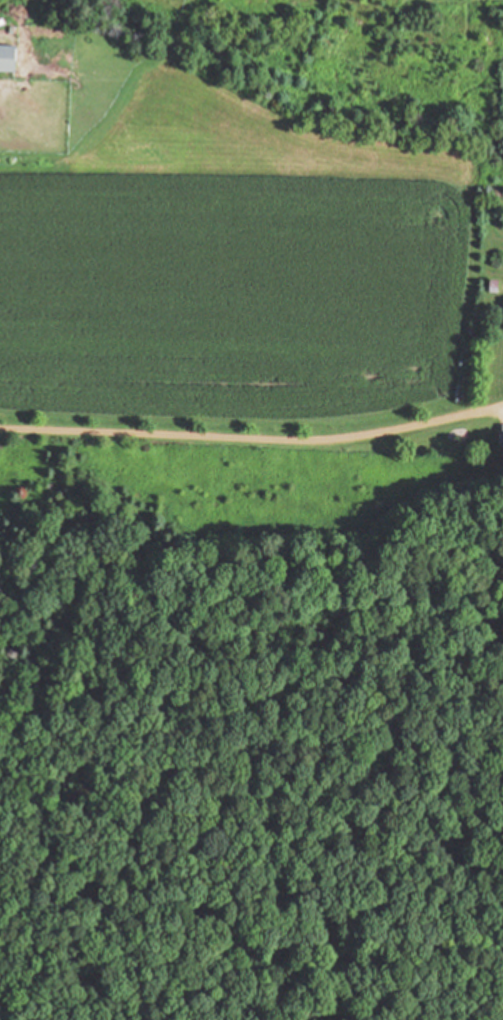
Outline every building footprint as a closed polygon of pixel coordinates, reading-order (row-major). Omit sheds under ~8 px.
[(16,46),(0,46),(0,73),(16,73),(16,46)]
